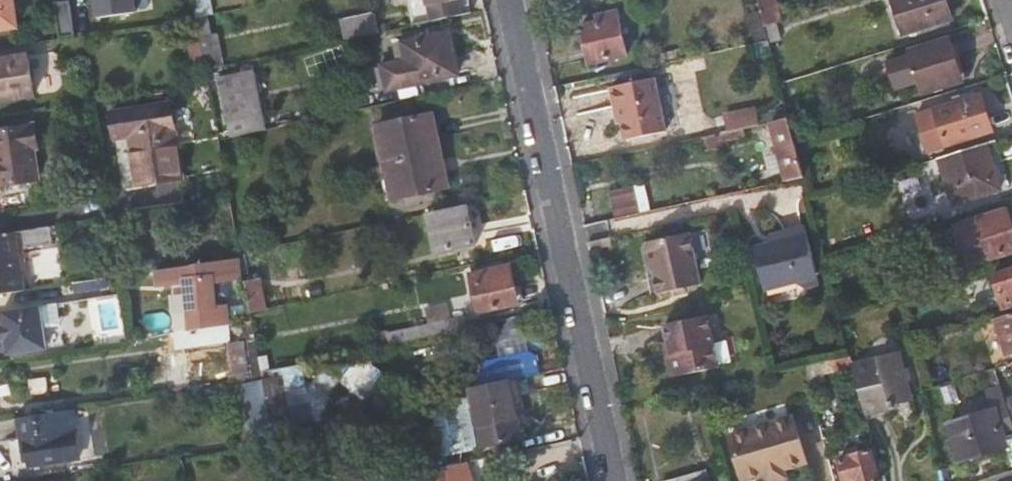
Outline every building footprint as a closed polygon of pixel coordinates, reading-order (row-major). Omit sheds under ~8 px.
[(16,0),(0,0),(0,30),(20,27),(16,0)] [(75,35),(69,0),(55,0),(54,0),(60,38),(75,35)] [(136,10),(134,0),(95,0),(97,16),(136,10)] [(212,0),(193,0),(196,17),(197,19),(214,15),(212,0)] [(420,24),(462,15),(460,0),(461,0),(415,0),(420,24)] [(751,44),(756,43),(769,40),(766,27),(766,26),(759,0),(740,0),(751,44)] [(766,26),(766,27),(776,23),(782,21),(777,0),(759,0),(766,26)] [(905,35),(953,20),(947,0),(895,0),(905,35)] [(599,22),(583,25),(591,64),(629,56),(618,11),(598,15),(599,22)] [(339,19),(343,40),(380,32),(376,12),(339,19)] [(770,42),(781,39),(776,23),(766,27),(769,40),(770,42)] [(219,32),(200,36),(206,69),(225,66),(219,32)] [(386,66),(390,89),(459,74),(451,34),(412,42),(415,59),(386,66)] [(950,40),(888,59),(896,89),(920,82),(922,89),(962,77),(950,40)] [(659,53),(662,63),(683,59),(680,48),(659,53)] [(28,55),(0,59),(0,101),(35,96),(28,55)] [(218,77),(230,138),(267,130),(255,70),(218,77)] [(668,131),(656,78),(612,87),(617,109),(620,108),(624,121),(627,140),(668,131)] [(982,95),(919,115),(929,151),(994,131),(982,95)] [(115,139),(129,137),(136,185),(182,178),(171,103),(111,111),(115,139)] [(756,104),(724,112),(728,130),(760,122),(756,104)] [(434,114),(384,124),(400,199),(450,188),(434,114)] [(784,168),(788,181),(805,177),(795,139),(789,118),(772,122),(779,149),(784,168)] [(36,125),(0,130),(0,187),(40,181),(35,151),(40,150),(36,125)] [(743,128),(701,137),(703,149),(722,145),(721,140),(745,136),(743,128)] [(1003,189),(990,143),(940,158),(954,204),(1003,189)] [(784,168),(779,149),(767,152),(772,171),(784,168)] [(609,192),(615,219),(641,213),(660,209),(653,177),(646,179),(647,184),(635,186),(609,192)] [(477,244),(469,204),(428,213),(437,252),(477,244)] [(957,225),(969,266),(1011,253),(1011,223),(1008,210),(957,225)] [(50,226),(0,234),(0,295),(4,294),(14,293),(27,291),(21,251),(53,245),(50,226)] [(773,242),(754,246),(766,290),(797,282),(807,287),(821,284),(806,226),(783,232),(785,239),(773,242)] [(783,232),(771,235),(773,242),(785,239),(783,232)] [(649,247),(645,253),(650,272),(655,275),(660,298),(704,289),(692,237),(649,247)] [(207,284),(244,279),(243,270),(240,257),(150,272),(152,288),(180,285),(186,331),(213,327),(211,320),(221,318),(220,310),(210,311),(207,284)] [(522,307),(513,265),(470,276),(479,316),(522,307)] [(995,275),(1005,309),(1011,307),(1011,270),(995,275)] [(262,278),(245,281),(251,313),(268,309),(262,278)] [(10,359),(48,353),(40,305),(2,312),(5,331),(7,339),(10,359)] [(996,318),(1007,356),(1011,354),(1011,313),(996,318)] [(386,334),(388,344),(467,327),(465,316),(386,334)] [(532,336),(526,316),(504,320),(505,325),(502,326),(503,329),(499,330),(499,333),(497,334),(497,339),(494,340),(495,344),(532,336)] [(661,325),(668,355),(664,361),(666,373),(672,377),(715,368),(704,316),(661,325)] [(230,377),(231,386),(263,381),(262,372),(252,321),(213,327),(186,331),(193,382),(230,377)] [(491,361),(475,387),(530,375),(539,373),(534,351),(491,361)] [(911,401),(906,381),(903,370),(898,351),(869,360),(869,363),(854,367),(858,383),(867,417),(892,410),(892,406),(911,401)] [(835,372),(854,367),(851,356),(832,360),(835,372)] [(307,388),(302,365),(262,372),(263,381),(263,383),(265,392),(271,425),(272,431),(314,422),(310,403),(327,399),(343,371),(341,366),(318,372),(317,375),(313,374),(311,380),(314,382),(313,386),(307,388)] [(908,368),(903,370),(906,381),(912,379),(908,368)] [(534,393),(530,375),(475,387),(469,388),(482,447),(522,439),(514,397),(534,393)] [(247,429),(271,425),(265,392),(241,396),(247,429)] [(1005,434),(1011,432),(1011,413),(1007,393),(992,397),(996,409),(948,424),(960,462),(1008,446),(1005,434)] [(80,456),(74,410),(19,419),(26,465),(80,456)] [(794,418),(731,437),(744,480),(748,480),(766,476),(767,480),(781,480),(788,479),(785,470),(807,464),(794,418)] [(871,450),(841,458),(847,480),(856,478),(857,480),(880,480),(871,450)] [(467,462),(446,466),(448,474),(451,480),(473,480),(467,462)] [(707,470),(669,480),(710,480),(707,470)]
